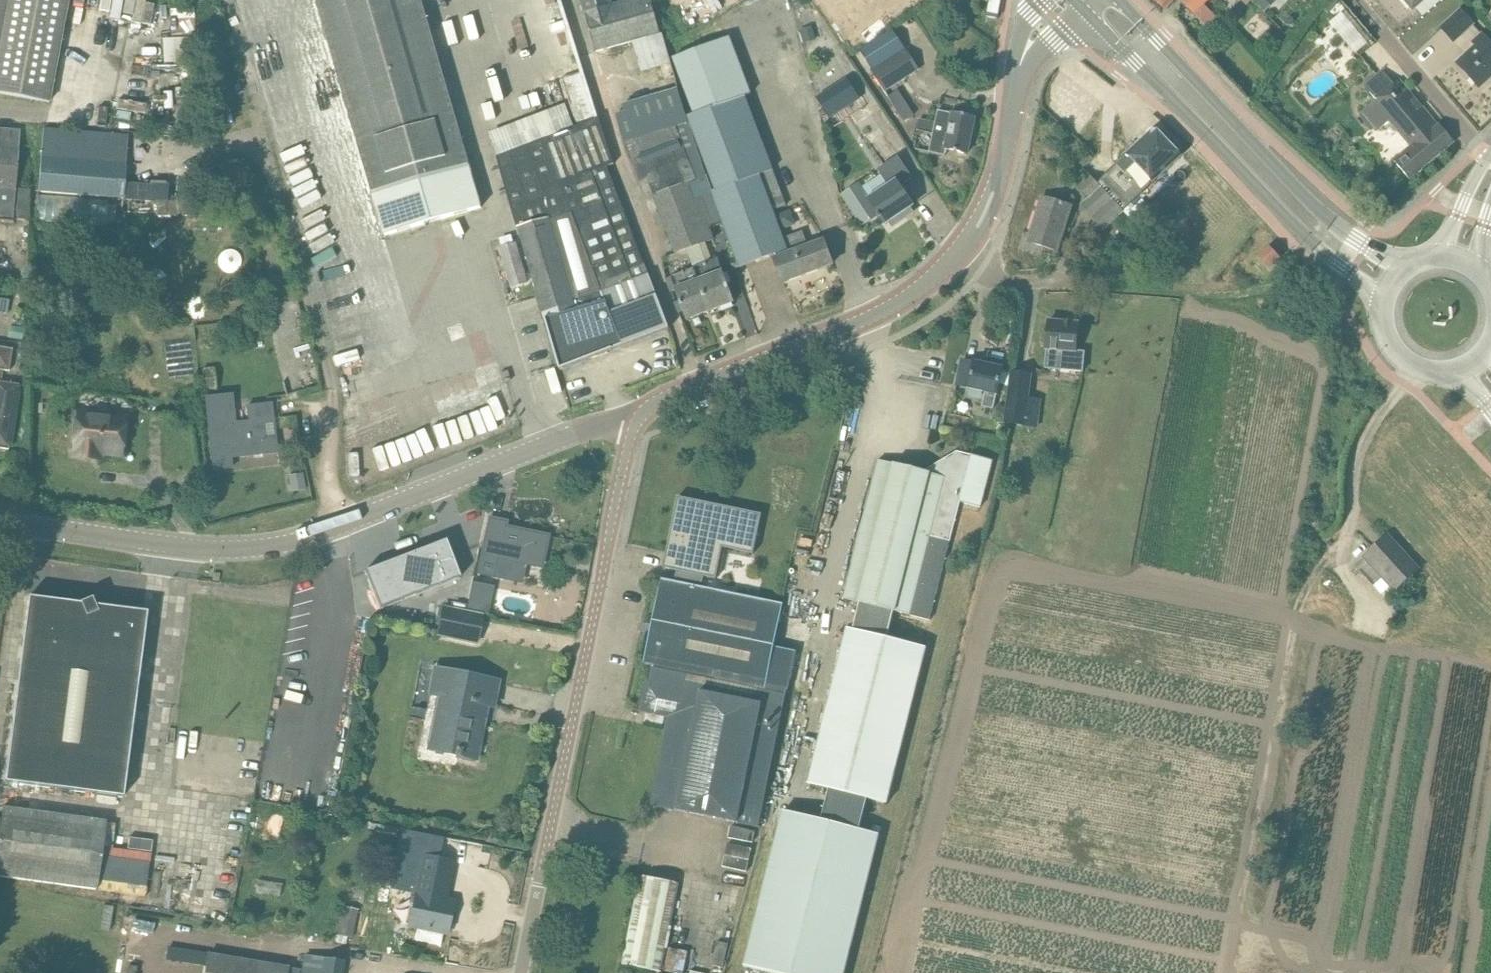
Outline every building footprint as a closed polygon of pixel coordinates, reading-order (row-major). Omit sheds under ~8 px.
[(50,102),(69,0),(0,0),(0,93),(50,102)] [(336,62),(358,140),(385,232),(483,203),(424,0),(318,0),(336,62)] [(597,51),(661,33),(651,0),(631,0),(613,5),(612,0),(582,0),(597,51)] [(1165,10),(1175,0),(1155,0),(1165,10)] [(1204,4),(1200,0),(1184,0),(1183,2),(1194,14),(1204,4)] [(1265,12),(1276,3),(1273,0),(1254,0),(1265,12)] [(1413,9),(1424,0),(1405,0),(1413,9)] [(474,9),(434,17),(438,40),(478,33),(474,9)] [(1461,10),(1442,28),(1454,41),(1473,24),(1461,10)] [(863,34),(871,43),(890,28),(882,19),(863,34)] [(813,27),(801,30),(805,43),(817,40),(813,27)] [(874,70),(905,49),(893,30),(862,50),(874,70)] [(1458,63),(1480,87),(1490,77),(1490,43),(1483,34),(1474,42),(1477,45),(1458,63)] [(773,255),(783,282),(833,264),(823,238),(809,243),(803,228),(784,236),(775,209),(786,204),(747,95),(752,94),(731,37),(674,58),(695,114),(690,116),(717,190),(711,193),(740,268),(773,255)] [(871,71),(885,91),(918,69),(905,49),(874,70),(871,71)] [(1395,84),(1384,71),(1366,86),(1377,99),(1363,111),(1379,130),(1390,121),(1412,147),(1395,161),(1410,179),(1454,141),(1441,125),(1439,126),(1400,80),(1395,84)] [(574,75),(557,82),(575,127),(591,121),(574,75)] [(843,81),(818,98),(831,118),(856,102),(843,81)] [(647,176),(677,253),(687,249),(700,244),(713,239),(708,226),(714,224),(711,217),(702,221),(687,182),(694,179),(684,152),(698,146),(678,87),(624,105),(626,112),(614,115),(639,179),(647,176)] [(900,120),(911,114),(897,89),(886,95),(900,120)] [(975,117),(938,109),(936,121),(920,118),(918,129),(934,132),(930,152),(946,156),(947,150),(968,154),(975,117)] [(575,127),(498,157),(546,319),(560,366),(590,358),(608,351),(670,327),(608,166),(615,164),(600,118),(591,121),(575,127)] [(20,130),(0,128),(0,222),(13,223),(15,203),(20,130)] [(125,183),(129,135),(43,128),(38,194),(117,201),(115,228),(122,229),(124,213),(214,216),(215,199),(203,199),(203,195),(176,195),(176,199),(168,197),(169,185),(125,183)] [(1153,131),(1098,182),(1113,197),(1125,210),(1182,156),(1179,153),(1181,149),(1177,145),(1173,146),(1158,131),(1158,130),(1153,130),(1153,131)] [(859,183),(841,195),(863,226),(878,216),(880,219),(882,218),(886,224),(889,222),(893,227),(906,218),(903,213),(913,206),(900,187),(913,178),(899,155),(879,168),(889,183),(868,197),(859,183)] [(196,171),(198,194),(210,193),(208,170),(196,171)] [(1092,217),(1102,208),(1113,197),(1098,182),(1091,174),(1079,185),(1089,197),(1081,205),(1092,217)] [(227,198),(228,206),(240,205),(239,197),(227,198)] [(1072,205),(1043,197),(1032,233),(1029,242),(1042,246),(1058,251),(1072,205)] [(1102,208),(1115,221),(1125,211),(1126,211),(1125,210),(1113,197),(1102,208)] [(39,198),(38,220),(113,225),(116,205),(39,198)] [(518,243),(500,248),(512,289),(529,284),(518,243)] [(694,268),(711,310),(735,301),(724,271),(723,272),(718,260),(707,264),(700,244),(687,249),(694,268)] [(1260,257),(1269,268),(1280,258),(1270,247),(1260,257)] [(711,310),(694,268),(671,276),(687,319),(711,310)] [(151,271),(151,289),(163,289),(163,271),(151,271)] [(1062,369),(1083,371),(1085,353),(1076,352),(1079,323),(1050,320),(1045,366),(1062,368),(1062,369)] [(25,327),(10,325),(9,337),(23,339),(25,327)] [(9,450),(19,386),(2,383),(5,369),(9,370),(12,349),(0,347),(0,448),(9,450)] [(963,360),(957,387),(985,393),(982,407),(995,410),(1004,368),(975,362),(963,360)] [(215,368),(203,369),(204,380),(205,390),(216,388),(216,379),(215,368)] [(1012,372),(1006,423),(1025,425),(1031,374),(1012,372)] [(233,393),(205,396),(213,471),(233,469),(231,458),(240,457),(236,422),(233,393)] [(247,421),(236,422),(240,457),(265,455),(262,421),(274,420),(272,403),(246,405),(247,421)] [(126,414),(78,410),(73,447),(75,448),(74,456),(88,457),(89,449),(117,452),(118,437),(124,437),(126,414)] [(296,415),(279,416),(280,427),(297,426),(296,415)] [(924,471),(880,460),(843,597),(861,602),(855,627),(849,627),(811,781),(830,786),(822,820),(782,810),(744,966),(774,972),(844,972),(879,833),(860,829),(869,795),(890,800),(929,646),(888,636),(895,611),(906,614),(931,620),(951,540),(961,502),(981,507),(993,460),(973,455),(958,451),(924,471)] [(203,480),(211,480),(211,466),(202,466),(203,480)] [(289,474),(291,491),(306,489),(303,472),(289,474)] [(675,583),(663,580),(646,661),(655,663),(651,681),(647,680),(640,711),(646,713),(669,717),(651,805),(758,827),(795,652),(773,647),(782,605),(735,595),(702,588),(704,577),(717,579),(724,547),(754,554),(763,514),(679,497),(664,568),(678,571),(675,583)] [(487,535),(478,576),(496,580),(501,558),(532,564),(534,552),(543,554),(543,556),(548,536),(504,527),(501,538),(488,536),(488,535),(487,535)] [(1418,569),(1388,537),(1366,557),(1397,589),(1418,569)] [(354,572),(368,611),(447,580),(432,542),(354,572)] [(492,594),(471,590),(467,610),(489,614),(492,594)] [(6,782),(124,797),(147,612),(29,597),(6,782)] [(483,616),(442,608),(437,634),(478,642),(483,616)] [(443,699),(433,751),(477,760),(485,721),(482,720),(485,706),(493,708),(499,681),(479,676),(434,667),(428,696),(443,699)] [(4,807),(0,833),(0,876),(97,890),(107,821),(4,807)] [(452,862),(427,856),(419,894),(415,894),(408,923),(418,926),(415,939),(441,945),(443,931),(448,932),(454,903),(444,900),(452,862)] [(623,964),(663,972),(678,883),(641,875),(623,964)] [(338,936),(353,939),(359,909),(344,906),(338,936)] [(205,972),(289,972),(290,966),(208,953),(205,972)] [(305,972),(345,972),(347,960),(308,955),(305,972)]
